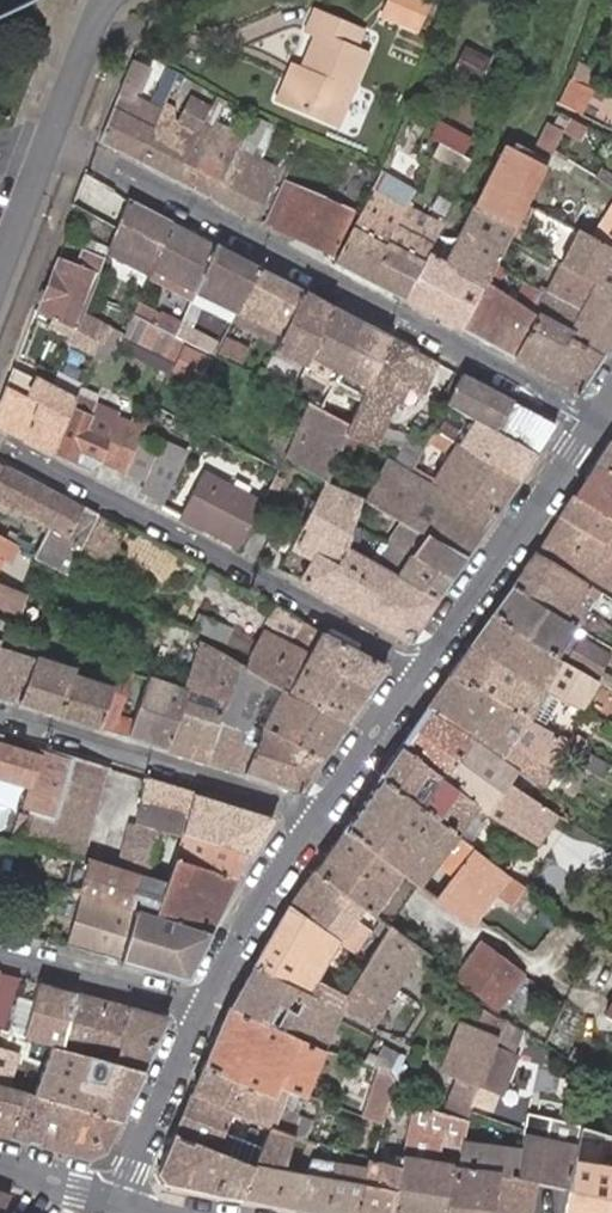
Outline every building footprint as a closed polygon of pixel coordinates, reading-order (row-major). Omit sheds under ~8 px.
[(386,14),(419,28),(431,0),(430,0),(392,0),(386,14)] [(304,68),(289,102),(338,124),(369,55),(357,49),(365,30),(319,10),(311,28),(319,33),(304,68)] [(99,142),(140,163),(158,119),(148,114),(133,106),(138,93),(141,94),(153,68),(133,59),(99,142)] [(280,98),(289,102),(304,68),(296,64),(280,98)] [(178,73),(167,67),(148,114),(158,119),(162,110),(178,73)] [(580,113),(591,88),(574,80),(563,105),(580,113)] [(229,99),(216,92),(206,116),(219,122),(229,99)] [(140,163),(178,183),(200,130),(162,110),(158,119),(140,163)] [(517,229),(530,204),(544,178),(554,160),(574,123),(576,120),(560,112),(558,117),(567,120),(560,131),(552,127),(534,162),(509,149),(478,208),(517,229)] [(249,155),(265,117),(257,113),(240,150),(217,204),(257,225),(279,171),(257,159),(249,155)] [(273,120),(265,117),(249,155),(257,159),(273,120)] [(178,183),(217,204),(240,150),(200,130),(178,183)] [(599,169),(593,181),(611,191),(611,175),(599,169)] [(74,207),(78,210),(118,231),(131,198),(119,189),(87,174),(74,207)] [(378,179),(334,265),(366,282),(406,210),(413,198),(378,179)] [(354,215),(296,186),(274,232),(334,259),(354,215)] [(172,221),(131,198),(118,231),(111,250),(150,270),(172,221)] [(510,243),(517,229),(478,208),(449,263),(441,258),(468,203),(459,198),(457,203),(443,229),(405,302),(462,333),(487,286),(495,271),(510,243)] [(366,282),(405,302),(443,229),(406,210),(366,282)] [(215,244),(172,221),(150,270),(193,293),(215,244)] [(599,246),(611,253),(611,225),(599,246)] [(599,246),(578,235),(557,273),(594,292),(611,302),(611,253),(599,246)] [(74,333),(79,335),(88,311),(111,251),(88,242),(79,268),(60,262),(42,315),(62,326),(74,333)] [(260,268),(215,244),(193,293),(208,301),(213,292),(239,306),(260,268)] [(280,339),(304,292),(260,268),(239,306),(234,315),(280,339)] [(495,271),(487,286),(520,303),(528,288),(495,271)] [(542,295),(509,357),(575,392),(603,353),(600,352),(570,336),(583,313),(594,292),(557,273),(548,298),(542,295)] [(487,286),(462,333),(509,357),(542,295),(528,288),(520,303),(487,286)] [(310,355),(334,308),(304,292),(280,339),(275,348),(305,363),(310,355)] [(594,292),(583,313),(611,329),(611,302),(594,292)] [(139,301),(133,313),(158,326),(164,312),(139,301)] [(194,301),(183,325),(200,332),(211,309),(194,301)] [(338,371),(364,323),(334,308),(310,355),(338,371)] [(88,311),(79,335),(113,354),(115,350),(123,331),(88,311)] [(123,331),(115,350),(173,376),(188,341),(174,334),(158,326),(133,313),(131,312),(123,331)] [(611,334),(611,329),(583,313),(570,336),(600,352),(611,334)] [(392,339),(364,323),(338,371),(367,386),(392,339)] [(71,339),(74,333),(62,326),(59,333),(71,339)] [(251,348),(230,336),(221,352),(242,364),(251,348)] [(440,364),(392,339),(367,386),(349,423),(346,429),(371,442),(405,382),(423,392),(440,364)] [(54,455),(55,453),(77,400),(14,369),(0,406),(0,426),(54,455)] [(494,432),(511,402),(464,377),(449,408),(473,421),(494,432)] [(121,421),(79,398),(77,400),(55,453),(76,463),(82,452),(102,462),(121,421)] [(554,426),(511,402),(494,432),(534,454),(554,426)] [(285,459),(320,478),(341,438),(346,429),(349,423),(319,408),(314,405),(285,459)] [(147,434),(121,421),(102,462),(128,477),(147,434)] [(517,480),(534,454),(494,432),(473,421),(458,448),(517,480)] [(185,453),(147,434),(128,477),(139,482),(135,488),(159,501),(185,453)] [(392,465),(413,476),(427,448),(408,437),(392,465)] [(589,472),(611,484),(611,440),(611,439),(589,472)] [(436,489),(491,518),(517,480),(458,448),(436,489)] [(96,474),(102,462),(82,452),(76,463),(96,474)] [(461,557),(491,518),(436,489),(413,476),(392,465),(387,463),(364,505),(410,530),(461,557)] [(31,518),(46,488),(2,465),(0,464),(0,502),(31,518)] [(570,500),(611,522),(611,484),(589,472),(570,500)] [(203,535),(235,552),(261,508),(203,477),(180,519),(205,532),(203,535)] [(351,528),(361,509),(316,486),(315,489),(284,547),(308,561),(296,584),(404,642),(432,602),(429,600),(385,576),(339,551),(351,528)] [(76,564),(101,517),(46,488),(31,518),(67,536),(58,553),(76,564)] [(556,521),(611,550),(611,522),(570,500),(556,521)] [(537,549),(611,592),(611,550),(556,521),(537,549)] [(123,531),(103,522),(86,556),(106,566),(123,531)] [(446,578),(461,557),(410,530),(398,553),(446,578)] [(429,600),(446,578),(398,553),(385,576),(429,600)] [(534,553),(523,569),(579,603),(589,587),(534,553)] [(523,569),(511,588),(566,623),(579,603),(523,569)] [(2,625),(7,627),(21,593),(0,584),(0,624),(2,625)] [(489,616),(558,662),(611,686),(611,648),(566,623),(511,588),(489,616)] [(284,610),(276,606),(264,631),(272,635),(284,610)] [(468,647),(538,693),(547,678),(611,707),(611,704),(611,686),(558,662),(489,616),(468,647)] [(322,630),(300,618),(288,643),(310,654),(321,631),(322,630)] [(0,631),(0,637),(8,639),(10,632),(1,629),(0,631)] [(247,672),(344,721),(385,665),(321,631),(310,654),(288,643),(272,635),(264,631),(255,646),(247,672)] [(204,760),(223,704),(236,666),(194,646),(192,653),(180,687),(159,747),(204,760)] [(192,653),(174,646),(162,682),(180,687),(192,653)] [(538,693),(468,647),(446,678),(449,679),(490,705),(481,721),(505,737),(558,767),(566,756),(589,766),(593,756),(520,720),(538,693)] [(14,704),(27,661),(0,653),(0,699),(14,704)] [(67,674),(55,716),(96,728),(112,671),(102,667),(96,685),(78,680),(83,661),(72,658),(67,674)] [(14,704),(55,716),(67,674),(27,661),(14,704)] [(321,754),(344,721),(247,672),(236,666),(223,704),(321,754)] [(96,728),(107,731),(114,704),(124,671),(113,667),(112,671),(96,728)] [(142,676),(124,736),(159,747),(180,687),(162,682),(142,676)] [(427,710),(518,773),(545,789),(558,767),(505,737),(481,721),(490,705),(449,679),(427,710)] [(107,731),(116,734),(124,707),(114,704),(107,731)] [(296,788),(321,754),(223,704),(204,760),(296,788)] [(481,765),(511,784),(518,773),(427,710),(398,750),(460,793),(481,765)] [(53,823),(74,756),(34,744),(31,754),(20,788),(15,805),(9,804),(2,830),(24,837),(31,816),(53,823)] [(31,754),(0,745),(0,782),(20,788),(31,754)] [(480,808),(544,849),(564,817),(511,784),(481,765),(460,793),(398,750),(378,779),(459,838),(480,808)] [(111,767),(74,756),(53,823),(90,835),(111,767)] [(267,815),(144,777),(115,871),(163,886),(179,835),(244,855),(250,857),(270,823),(267,815)] [(378,779),(340,832),(399,874),(418,888),(436,862),(451,873),(433,898),(472,926),(494,895),(509,906),(525,885),(521,883),(512,877),(459,838),(378,779)] [(364,912),(388,929),(393,932),(398,924),(389,918),(397,905),(384,896),(399,874),(340,832),(310,875),(364,912)] [(234,876),(244,855),(179,835),(172,859),(234,876)] [(234,876),(172,859),(163,886),(115,871),(87,864),(79,893),(208,930),(234,876)] [(521,883),(527,874),(519,867),(512,877),(521,883)] [(413,947),(428,956),(456,914),(433,898),(418,888),(399,874),(384,896),(397,905),(389,918),(398,924),(393,932),(413,947)] [(357,925),(364,912),(310,875),(288,906),(330,930),(339,914),(357,925)] [(184,978),(208,930),(79,893),(65,946),(184,978)] [(288,906),(255,963),(315,995),(357,925),(339,914),(330,930),(288,906)] [(377,937),(362,928),(354,944),(368,952),(377,937)] [(382,940),(341,1009),(370,1025),(413,947),(393,932),(388,929),(382,940)] [(521,966),(476,934),(450,972),(496,1003),(521,966)] [(255,963),(231,1007),(318,1054),(341,1009),(315,995),(255,963)] [(0,971),(0,1028),(2,1028),(5,1029),(20,976),(0,971)] [(77,991),(39,981),(24,1034),(25,1035),(62,1045),(77,991)] [(103,998),(77,991),(62,1045),(89,1052),(103,998)] [(611,1025),(611,996),(599,1015),(611,1025)] [(496,1014),(471,997),(465,1019),(450,1015),(436,1071),(478,1082),(496,1014)] [(112,1058),(129,1005),(103,998),(89,1052),(112,1058)] [(168,1015),(129,1005),(112,1058),(112,1061),(140,1070),(168,1015)] [(318,1054),(231,1007),(228,1005),(202,1064),(271,1094),(275,1085),(297,1094),(318,1054)] [(24,1034),(5,1029),(2,1028),(0,1033),(0,1044),(21,1049),(25,1035),(24,1034)] [(116,1118),(140,1070),(112,1061),(112,1058),(89,1052),(62,1045),(46,1097),(74,1106),(116,1118)] [(9,1087),(17,1062),(0,1057),(0,1084),(9,1087)] [(163,1180),(236,1196),(248,1164),(212,1149),(228,1114),(261,1129),(283,1136),(297,1094),(275,1085),(271,1094),(202,1064),(173,1131),(155,1168),(163,1180)] [(382,1111),(385,1100),(385,1092),(384,1084),(382,1082),(378,1078),(373,1074),(359,1108),(370,1113),(367,1121),(378,1125),(382,1111)] [(13,1137),(26,1106),(14,1102),(18,1089),(9,1087),(0,1084),(0,1134),(13,1137)] [(13,1137),(57,1149),(74,1106),(46,1097),(31,1093),(26,1106),(13,1137)] [(397,1114),(399,1103),(385,1100),(382,1111),(397,1114)] [(461,1145),(469,1118),(410,1105),(399,1165),(390,1212),(443,1212),(461,1145)] [(102,1147),(116,1118),(74,1106),(57,1149),(90,1158),(102,1147)] [(494,1123),(469,1118),(461,1145),(487,1148),(494,1123)] [(533,1183),(562,1188),(568,1148),(569,1138),(571,1123),(555,1121),(550,1120),(542,1119),(539,1141),(520,1138),(518,1152),(515,1180),(533,1183)] [(571,1123),(569,1138),(568,1148),(562,1188),(558,1212),(611,1212),(611,1129),(571,1123)] [(236,1196),(291,1207),(302,1171),(280,1166),(290,1137),(283,1136),(261,1129),(248,1164),(236,1196)] [(461,1145),(443,1212),(528,1212),(533,1183),(515,1180),(518,1152),(487,1148),(461,1145)] [(343,1153),(334,1150),(330,1161),(340,1164),(343,1153)] [(399,1165),(366,1159),(363,1159),(360,1176),(354,1212),(390,1212),(399,1165)] [(318,1212),(354,1212),(360,1176),(304,1161),(302,1171),(291,1207),(318,1212)]
